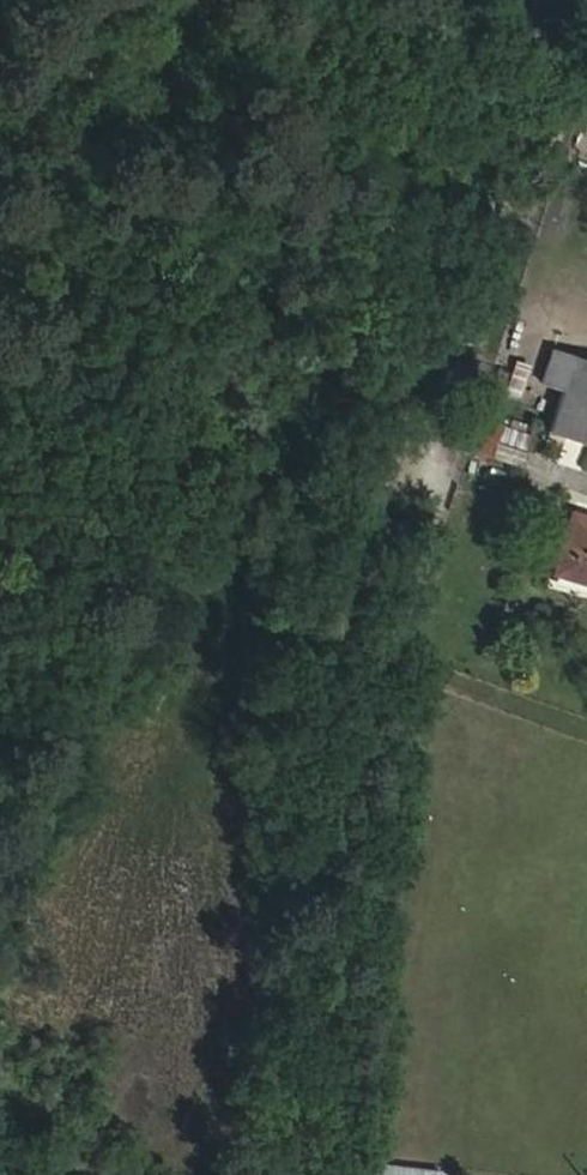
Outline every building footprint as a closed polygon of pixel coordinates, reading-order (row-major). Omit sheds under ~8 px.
[(551,349),(540,383),(562,390),(549,432),(586,444),(586,360),(551,349)] [(518,395),(528,364),(514,360),(504,391),(518,395)] [(531,433),(481,417),(470,451),(520,467),(531,433)] [(578,468),(586,445),(565,437),(557,460),(578,468)] [(571,513),(553,572),(586,582),(586,518),(571,513)] [(9,1153),(0,1144),(0,1162),(9,1153)] [(440,1169),(346,1159),(344,1174),(440,1174),(440,1169)]
